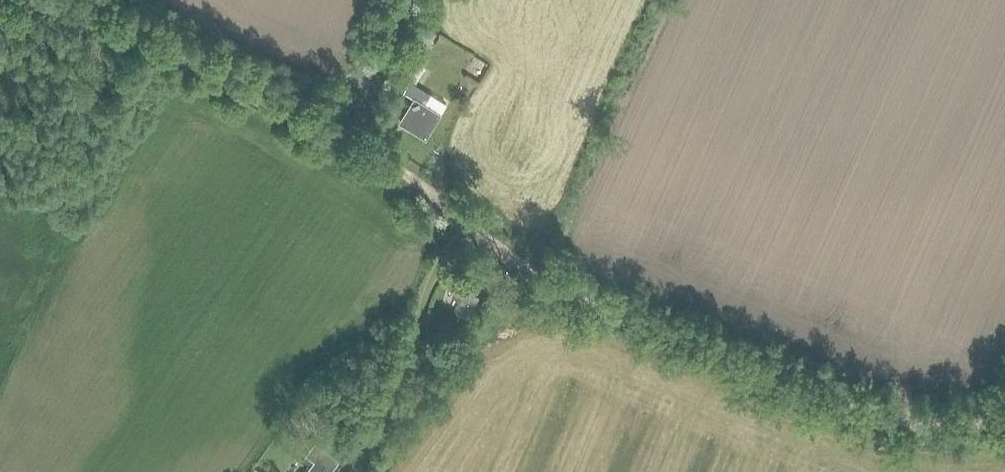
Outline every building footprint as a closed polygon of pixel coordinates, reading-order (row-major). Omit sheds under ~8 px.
[(416,83),(424,69),(411,61),(403,75),(416,83)] [(415,98),(400,121),(425,136),(439,113),(424,104),(430,94),(409,81),(403,91),(415,98)] [(471,263),(452,294),(460,298),(454,309),(466,316),(479,296),(472,292),(485,272),(471,263)] [(302,459),(310,465),(305,471),(329,471),(338,460),(314,442),(302,459)]
